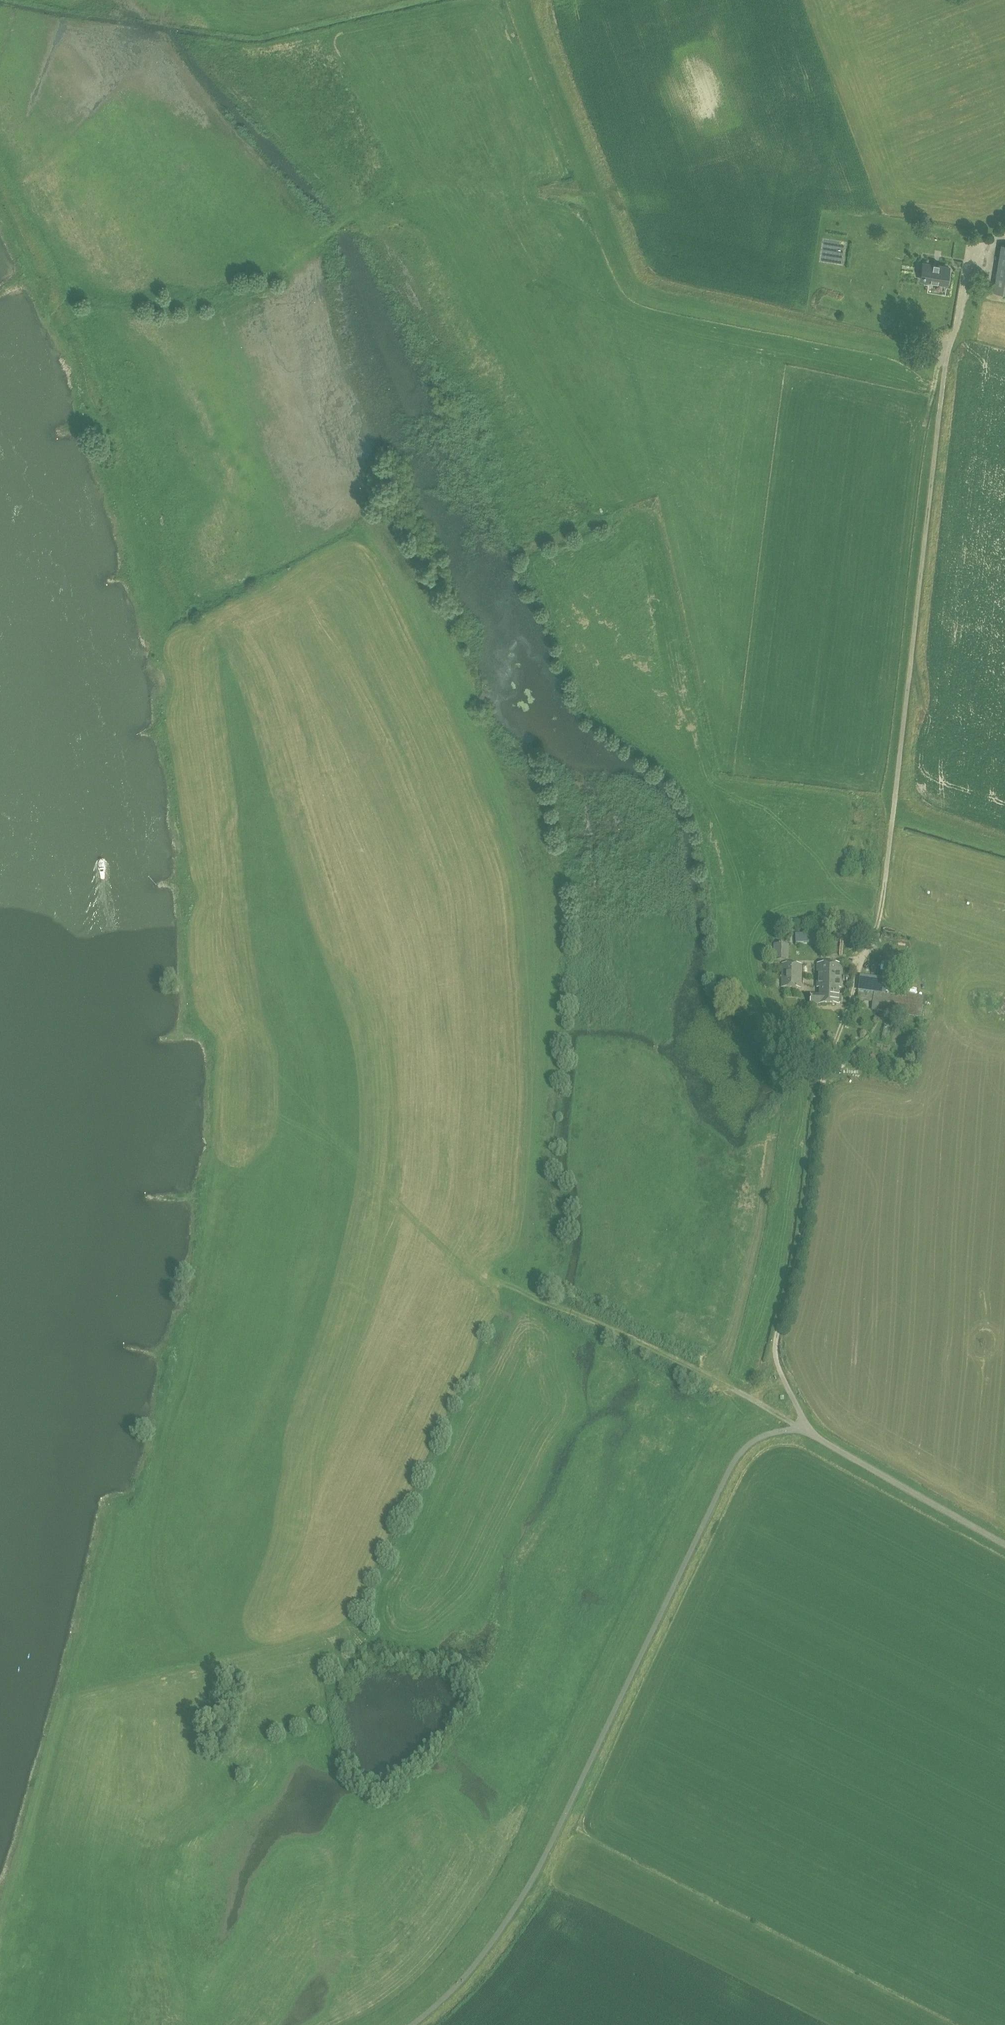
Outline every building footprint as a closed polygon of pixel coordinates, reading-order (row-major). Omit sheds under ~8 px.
[(1004,293),(1004,244),(1001,244),(993,291),(1004,293)] [(933,262),(933,265),(925,263),(923,279),(947,283),(948,273),(949,267),(947,267),(939,266),(939,263),(933,262)] [(974,318),(983,317),(981,298),(971,299),(974,318)] [(796,934),(796,944),(822,942),(821,933),(796,934)] [(773,960),(789,961),(789,945),(774,944),(773,960)] [(781,988),(801,988),(802,964),(781,964),(781,988)] [(819,1005),(839,1005),(839,1003),(841,1003),(842,996),(839,996),(839,989),(841,989),(841,965),(817,965),(817,988),(819,988),(819,995),(810,995),(810,1004),(819,1004),(819,1005)] [(859,990),(874,992),(884,993),(885,982),(860,978),(859,990)] [(871,1010),(921,1018),(925,996),(900,992),(900,996),(874,992),(874,993),(859,990),(857,1001),(872,1003),(871,1010)]
